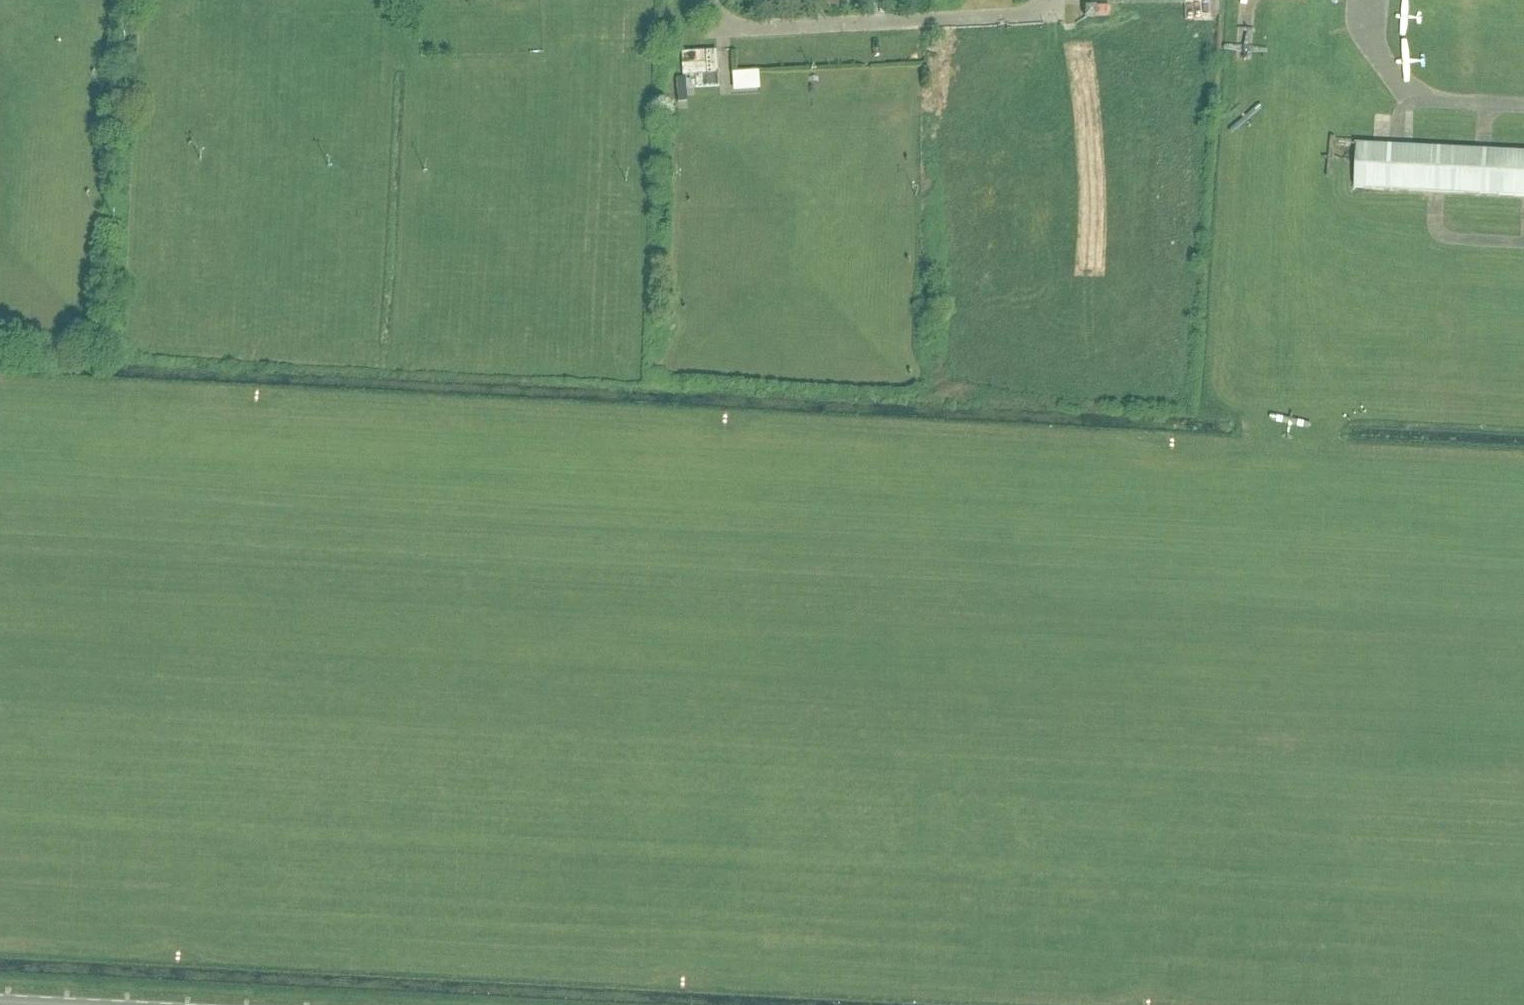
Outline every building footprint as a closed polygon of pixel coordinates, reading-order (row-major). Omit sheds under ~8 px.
[(921,8),(921,0),(909,0),(909,8),(921,8)] [(1087,2),(1088,13),(1110,11),(1110,1),(1087,2)] [(682,78),(694,78),(706,77),(704,53),(681,54),(682,78)] [(1523,196),(1523,155),(1358,146),(1356,188),(1523,196)]
